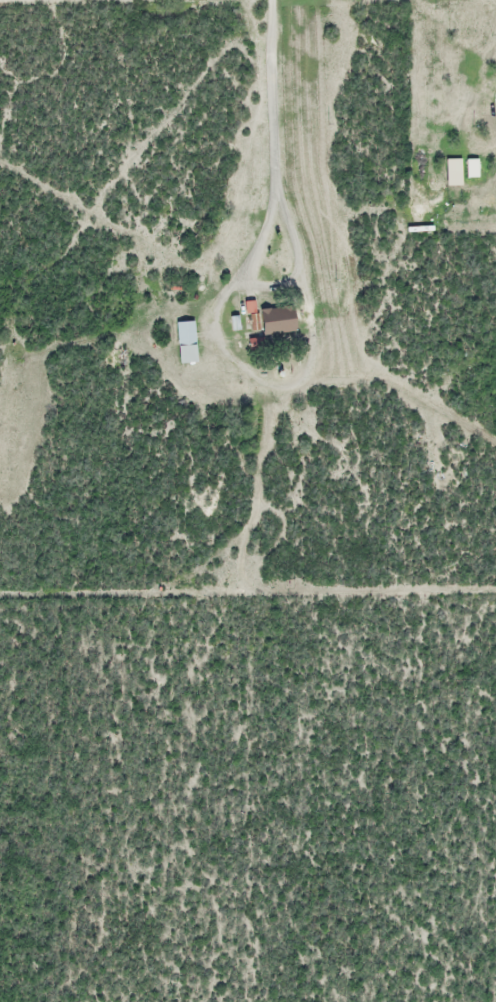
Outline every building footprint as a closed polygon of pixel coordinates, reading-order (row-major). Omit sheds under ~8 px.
[(246,311),(248,331),(262,330),(262,328),(293,327),(291,308),(246,311)] [(175,322),(176,364),(195,363),(193,321),(175,322)]
